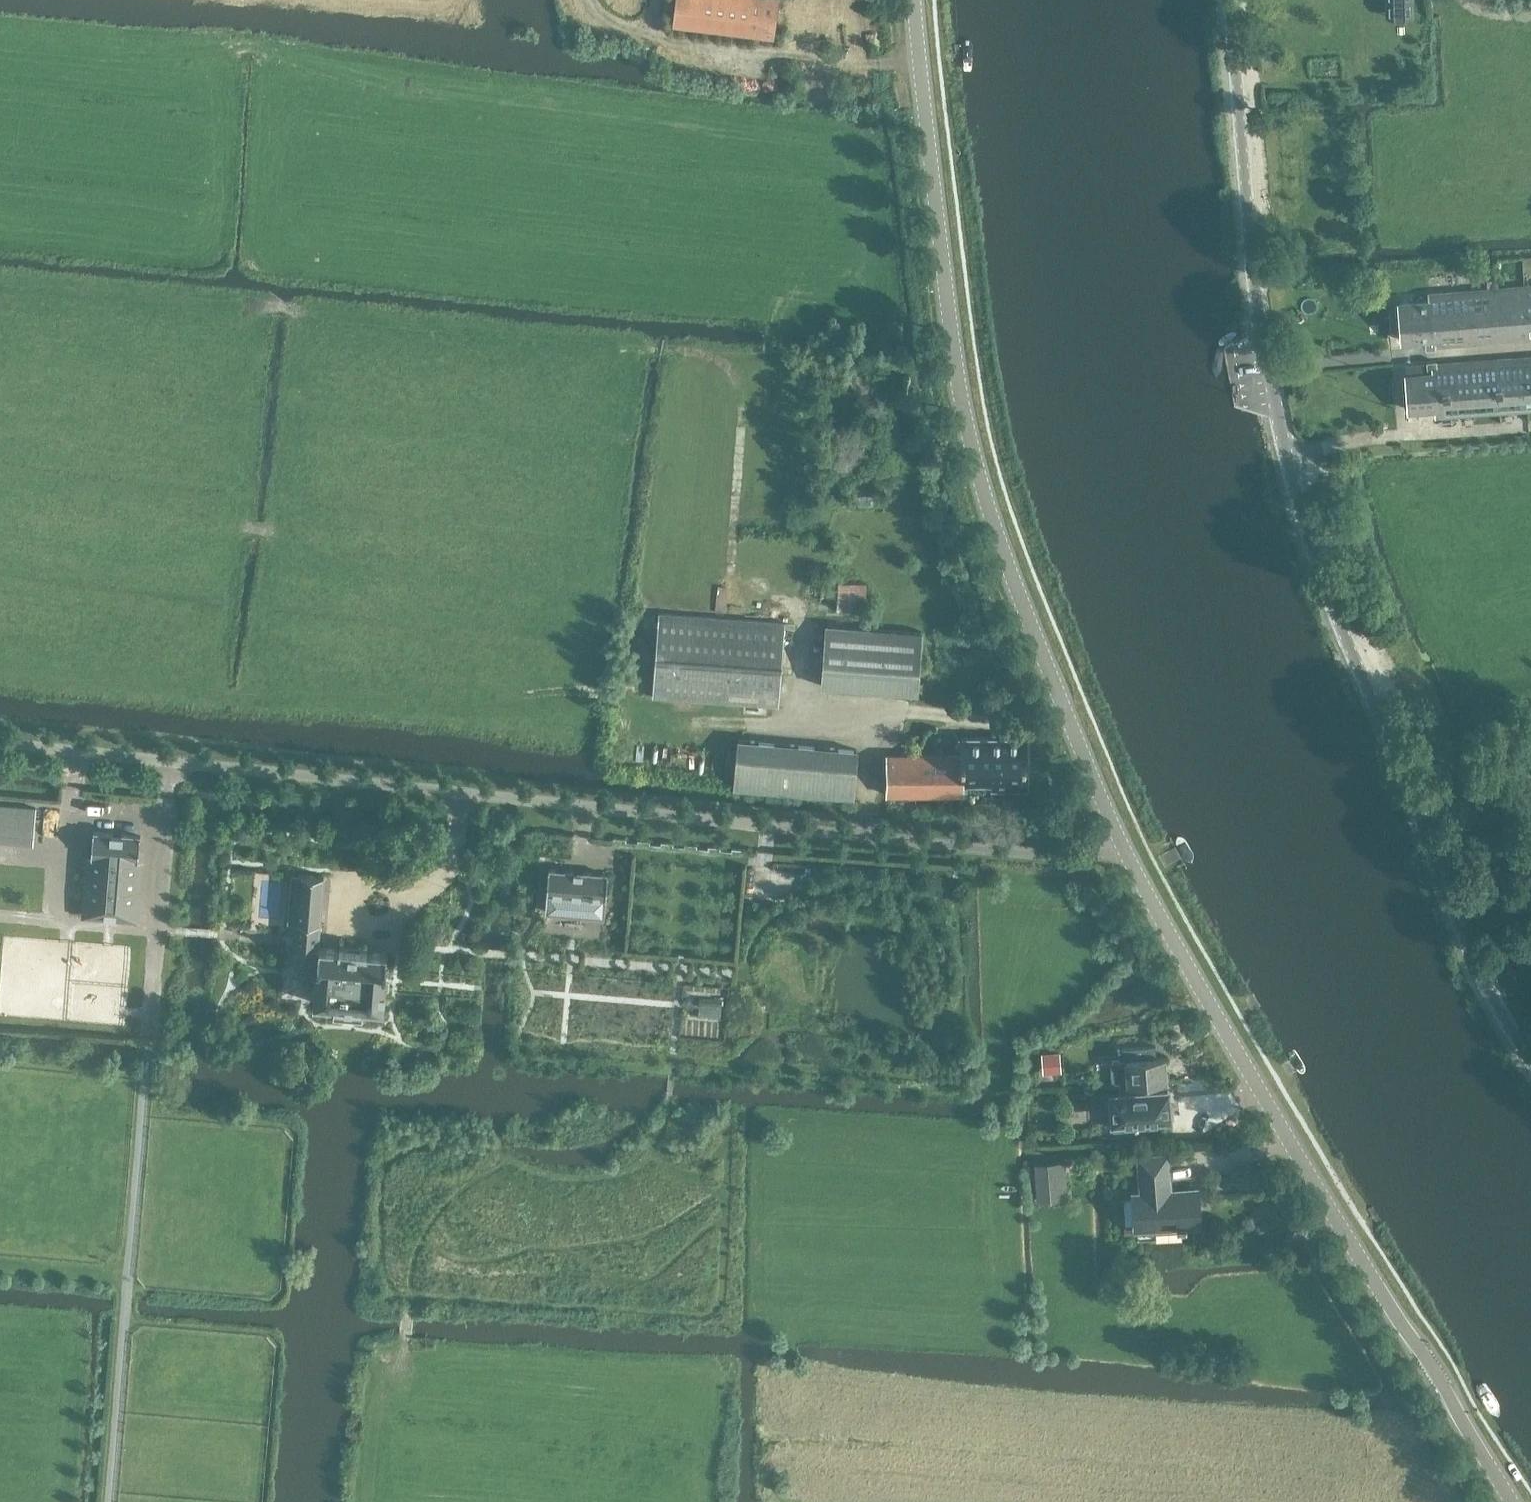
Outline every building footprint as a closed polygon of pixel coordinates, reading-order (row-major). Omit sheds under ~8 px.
[(675,22),(676,22),(772,34),(773,35),(773,31),(777,0),(678,0),(675,22)] [(1386,16),(1412,15),(1412,8),(1412,0),(1385,0),(1386,16)] [(1530,337),(1530,331),(1527,286),(1495,288),(1490,289),(1493,340),(1530,337)] [(1434,344),(1493,340),(1490,289),(1487,289),(1430,293),(1431,301),(1399,304),(1402,341),(1425,339),(1425,348),(1434,348),(1434,344)] [(1436,365),(1435,361),(1427,362),(1427,373),(1406,375),(1408,410),(1433,407),(1434,416),(1530,408),(1530,358),(1436,365)] [(840,581),(837,609),(866,611),(868,583),(840,581)] [(779,706),(785,622),(659,613),(653,696),(779,706)] [(918,692),(922,632),(827,625),(822,685),(918,692)] [(887,794),(902,794),(962,795),(963,795),(963,780),(994,780),(994,787),(1026,787),(1026,738),(1003,738),(1003,740),(991,740),(991,738),(962,738),(962,754),(887,754),(887,794)] [(858,750),(738,739),(734,787),(854,798),(858,750)] [(36,808),(35,808),(35,811),(0,808),(0,832),(5,832),(5,838),(34,840),(36,808)] [(92,856),(87,915),(134,919),(139,860),(141,835),(94,831),(92,856)] [(549,869),(547,893),(549,893),(547,911),(548,911),(603,916),(605,898),(607,898),(609,874),(549,869)] [(292,874),(288,921),(297,921),(295,947),(299,947),(297,968),(318,970),(315,1001),(315,1002),(318,1003),(318,1002),(335,1004),(335,1005),(363,1007),(363,1006),(381,1007),(381,1008),(384,1008),(388,953),(368,951),(368,949),(340,947),(340,949),(320,947),(319,948),(318,948),(324,875),(301,873),(301,874),(292,873),(292,874)] [(700,998),(698,1015),(721,1017),(722,999),(700,998)] [(1123,1057),(1112,1057),(1114,1085),(1114,1084),(1168,1081),(1166,1054),(1158,1055),(1158,1054),(1157,1054),(1157,1044),(1157,1043),(1122,1045),(1123,1057)] [(1063,1049),(1043,1049),(1044,1071),(1063,1070),(1063,1049)] [(1168,1089),(1112,1093),(1115,1128),(1155,1125),(1154,1117),(1174,1116),(1173,1103),(1169,1103),(1168,1089)] [(1175,1226),(1179,1226),(1185,1226),(1185,1224),(1198,1223),(1197,1205),(1198,1205),(1198,1194),(1196,1194),(1196,1187),(1171,1189),(1170,1175),(1167,1175),(1166,1156),(1167,1156),(1167,1152),(1139,1153),(1141,1190),(1133,1191),(1135,1227),(1158,1225),(1158,1224),(1175,1223),(1175,1226)] [(1032,1208),(1039,1208),(1039,1200),(1063,1198),(1060,1162),(1028,1164),(1032,1208)]
